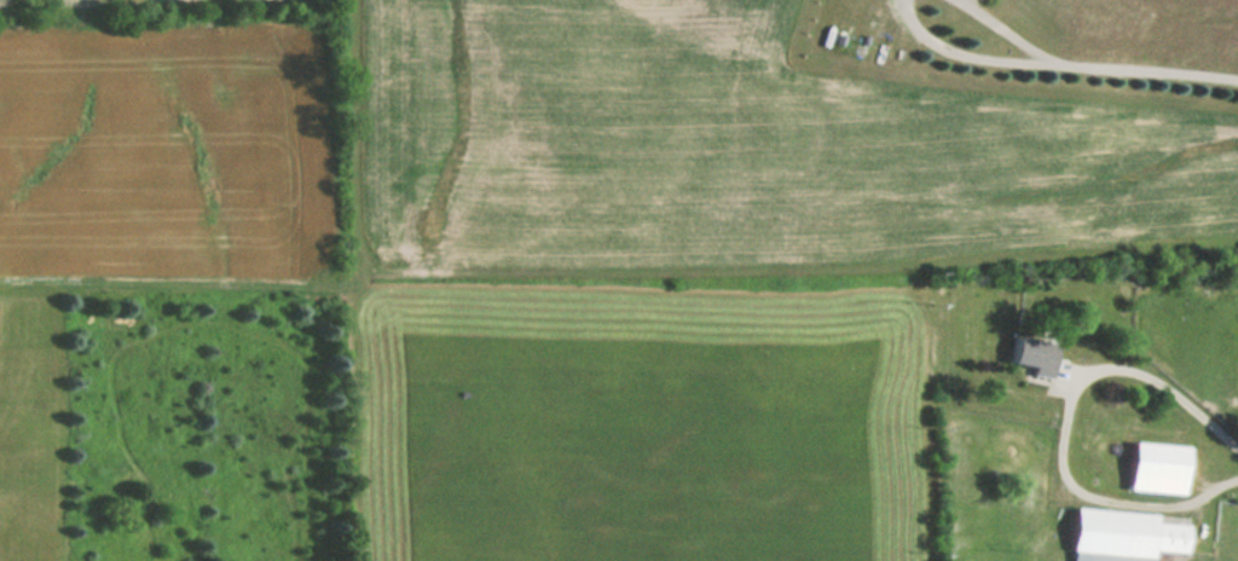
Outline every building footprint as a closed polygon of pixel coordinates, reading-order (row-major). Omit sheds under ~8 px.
[(1031,369),(1030,376),(1050,378),(1055,344),(1014,338),(1010,366),(1031,369)] [(1129,490),(1184,493),(1187,444),(1131,441),(1129,490)] [(1153,550),(1187,553),(1188,524),(1155,522),(1156,513),(1076,508),(1072,560),(1153,560),(1153,550)]
